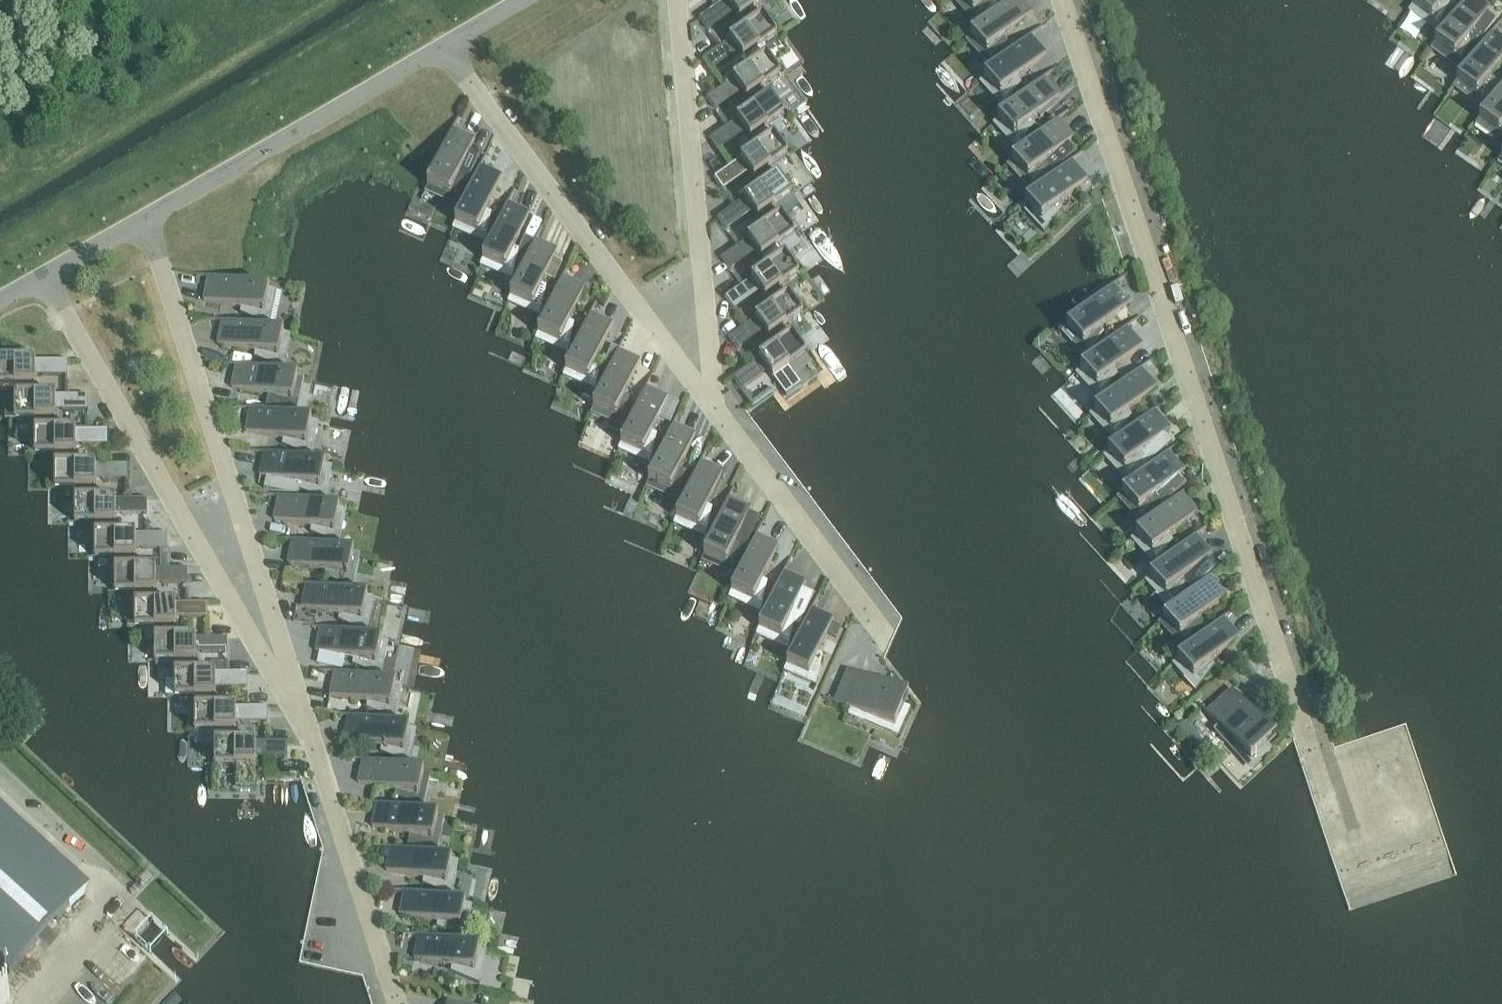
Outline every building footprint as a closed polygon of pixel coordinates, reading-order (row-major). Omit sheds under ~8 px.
[(700,19),(709,31),(734,13),(739,20),(740,20),(746,29),(747,29),(762,18),(756,9),(768,0),(727,0),(700,19)] [(979,20),(994,1),(993,0),(960,0),(979,20)] [(993,62),(994,60),(1007,43),(1007,42),(1004,38),(1032,12),(1021,0),(1010,0),(970,37),(993,62)] [(1411,7),(1439,27),(1449,4),(1445,1),(1446,0),(1416,0),(1411,7)] [(1434,45),(1461,64),(1463,61),(1464,62),(1495,20),(1486,13),(1490,8),(1479,0),(1465,0),(1434,45)] [(747,29),(746,29),(704,59),(712,71),(738,53),(743,60),(744,60),(750,69),(766,58),(766,57),(759,48),(776,36),(763,17),(762,18),(747,29)] [(1456,83),(1483,102),(1494,80),(1490,77),(1501,60),(1501,38),(1493,32),(1501,20),(1501,18),(1456,83)] [(997,66),(984,79),(1006,104),(1021,84),(1018,80),(1046,54),(1031,37),(1043,26),(1042,25),(1014,51),(997,66)] [(1007,43),(994,60),(997,66),(1014,51),(1007,43)] [(750,69),(707,99),(716,111),(742,93),(747,100),(747,99),(754,108),(754,109),(770,98),(769,97),(763,88),(780,76),(766,57),(766,58),(750,69)] [(1056,67),(997,120),(1020,145),(1035,125),(1031,122),(1060,96),(1044,79),(1057,68),(1056,67)] [(1481,108),(1484,111),(1501,87),(1501,86),(1494,80),(1483,102),(1481,108)] [(1478,120),(1501,137),(1501,87),(1484,111),(1478,120)] [(754,109),(754,108),(711,138),(719,151),(745,133),(750,140),(751,139),(757,148),(758,149),(773,138),(773,137),(766,128),(783,116),(770,97),(769,97),(770,98),(754,109)] [(1034,187),(1046,171),(1051,175),(1076,151),(1068,143),(1074,137),(1058,120),(1071,109),(1070,108),(1011,162),(1034,187)] [(480,154),(470,150),(474,139),(453,130),(460,115),(459,114),(436,165),(433,164),(427,177),(431,178),(427,187),(458,200),(462,181),(468,184),(480,154)] [(758,149),(757,148),(715,178),(723,191),(749,172),(754,179),(755,179),(761,188),(761,189),(777,177),(770,168),(787,156),(774,137),(773,137),(773,138),(758,149)] [(1083,150),(1025,203),(1048,228),(1062,209),(1059,205),(1087,179),(1072,162),(1084,151),(1083,150)] [(481,167),(488,152),(486,151),(455,224),(486,237),(491,213),(487,211),(502,176),(481,167)] [(761,189),(761,188),(718,218),(727,230),(752,212),(757,219),(758,219),(764,228),(765,228),(781,217),(780,217),(774,208),(791,196),(777,177),(761,189)] [(489,246),(482,261),(513,274),(512,280),(517,282),(534,242),(525,238),(520,250),(514,248),(529,213),(508,204),(515,188),(514,188),(501,217),(489,246)] [(486,237),(484,244),(489,246),(501,217),(491,213),(486,237)] [(765,228),(764,228),(722,258),(730,270),(756,252),(761,259),(762,259),(768,268),(769,268),(784,257),(778,248),(795,236),(781,216),(780,217),(781,217),(765,228)] [(536,240),(543,225),(542,225),(534,242),(517,282),(510,298),(541,311),(547,287),(542,285),(557,250),(536,240)] [(769,268),(768,268),(726,298),(734,310),(760,292),(765,299),(765,298),(772,308),(788,297),(788,296),(781,287),(798,275),(785,256),(784,257),(769,268)] [(563,277),(570,262),(569,262),(538,334),(569,348),(574,324),(569,322),(585,287),(563,277)] [(263,323),(270,290),(260,288),(261,284),(247,281),(247,285),(244,285),(241,284),(192,273),(192,274),(192,275),(208,278),(203,301),(241,309),(240,314),(263,323)] [(1066,328),(1089,353),(1104,333),(1100,330),(1116,315),(1122,321),(1131,312),(1126,306),(1129,304),(1113,287),(1126,276),(1125,275),(1084,312),(1081,309),(1071,319),(1073,322),(1066,328)] [(772,308),(729,338),(738,350),(764,332),(769,339),(769,338),(776,347),(776,348),(792,337),(791,336),(785,327),(802,315),(788,296),(788,297),(772,308)] [(591,314),(598,299),(596,298),(565,371),(596,385),(602,361),(597,359),(612,323),(591,314)] [(1080,370),(1107,399),(1125,383),(1114,371),(1143,345),(1127,328),(1139,317),(1139,316),(1111,341),(1088,362),(1080,370)] [(284,334),(206,317),(206,319),(222,322),(217,344),(255,353),(254,358),(277,367),(284,334)] [(1089,353),(1085,359),(1088,362),(1111,341),(1108,338),(1104,333),(1089,353)] [(619,351),(625,336),(624,335),(618,350),(611,366),(593,408),(624,422),(630,397),(625,396),(640,360),(619,351)] [(776,348),(776,347),(733,377),(741,390),(767,372),(772,379),(773,378),(786,396),(802,385),(789,367),(806,355),(792,336),(791,336),(792,337),(776,348)] [(611,347),(604,364),(611,366),(618,350),(611,347)] [(22,361),(15,361),(15,357),(1,357),(1,361),(0,361),(0,385),(15,385),(15,396),(35,396),(35,385),(36,385),(36,376),(67,376),(67,361),(22,361)] [(1152,358),(1125,383),(1107,399),(1102,404),(1094,411),(1117,436),(1132,417),(1128,413),(1156,387),(1141,370),(1153,359),(1152,358)] [(291,411),(298,378),(220,361),(220,362),(236,366),(231,388),(269,396),(268,401),(291,411)] [(646,388),(653,373),(652,372),(620,445),(651,458),(657,434),(652,432),(668,397),(646,388)] [(35,396),(15,396),(15,419),(35,419),(35,430),(35,431),(55,431),(55,419),(55,411),(87,411),(87,396),(35,396)] [(1130,478),(1134,473),(1137,476),(1172,442),(1164,434),(1170,429),(1155,412),(1167,401),(1166,400),(1108,453),(1130,478)] [(305,455),(312,422),(234,405),(234,406),(250,410),(245,432),(283,440),(282,445),(305,455)] [(674,425),(681,410),(679,409),(648,482),(679,495),(685,471),(680,469),(695,434),(674,425)] [(55,431),(35,431),(35,454),(55,454),(56,465),(55,465),(55,466),(75,466),(75,465),(75,454),(76,454),(76,445),(107,445),(107,430),(55,431)] [(1144,520),(1141,524),(1144,528),(1164,510),(1161,507),(1185,484),(1178,476),(1184,470),(1169,453),(1181,442),(1180,441),(1121,495),(1144,520)] [(702,462),(708,447),(707,446),(694,476),(682,504),(676,519),(707,532),(712,508),(708,506),(723,471),(702,462)] [(260,476),(266,478),(264,490),(299,497),(301,491),(319,499),(326,466),(248,449),(247,450),(264,454),(260,476)] [(75,466),(55,466),(55,489),(75,489),(75,500),(95,500),(95,489),(96,489),(96,480),(127,480),(127,465),(75,465),(75,466)] [(679,495),(678,502),(682,504),(694,476),(685,471),(679,495)] [(759,517),(749,512),(750,508),(729,499),(736,483),(735,483),(703,556),(734,569),(735,566),(738,567),(759,517)] [(1135,536),(1158,561),(1173,541),(1169,538),(1198,512),(1182,495),(1194,484),(1194,483),(1164,510),(1144,528),(1135,536)] [(310,533),(333,543),(340,510),(262,493),(262,494),(278,498),(273,520),(311,528),(310,533)] [(95,500),(75,500),(75,523),(95,523),(95,534),(95,535),(115,535),(115,534),(115,523),(116,523),(116,514),(147,515),(147,500),(95,500)] [(757,536),(764,520),(762,520),(731,593),(762,606),(768,582),(763,580),(778,545),(757,536)] [(1149,578),(1172,603),(1187,583),(1183,579),(1211,553),(1196,536),(1208,525),(1207,524),(1149,578)] [(115,535),(95,535),(95,558),(115,558),(115,569),(115,570),(135,570),(135,569),(135,558),(136,558),(136,549),(167,549),(167,534),(115,534),(115,535)] [(324,577),(347,587),(354,553),(276,537),(276,538),(292,542),(287,564),(325,572),(324,577)] [(790,643),(794,624),(799,627),(813,594),(802,589),(806,582),(785,572),(791,557),(790,557),(759,630),(790,643)] [(1163,619),(1186,644),(1200,624),(1197,621),(1225,595),(1210,578),(1222,567),(1221,566),(1163,619)] [(115,570),(115,593),(135,593),(135,604),(155,604),(155,593),(155,584),(187,584),(187,569),(135,569),(135,570),(115,570)] [(338,621),(361,630),(368,597),(290,581),(290,582),(306,586),(301,608),(339,616),(338,621)] [(812,609),(819,594),(818,594),(786,666),(817,680),(823,656),(818,654),(833,618),(812,609)] [(135,621),(135,627),(155,627),(155,638),(155,639),(175,639),(175,638),(175,627),(175,619),(207,619),(207,604),(155,604),(135,604),(135,621)] [(1235,607),(1176,661),(1199,686),(1214,666),(1211,662),(1239,636),(1224,619),(1236,608),(1235,607)] [(315,652),(319,653),(317,664),(329,667),(330,659),(328,659),(329,655),(353,660),(352,665),(375,674),(382,641),(304,625),(304,626),(320,629),(315,652)] [(175,639),(155,639),(155,662),(175,662),(175,673),(195,673),(195,662),(196,662),(196,653),(227,653),(227,638),(175,638),(175,639)] [(211,663),(211,673),(224,673),(224,663),(211,663)] [(389,718),(396,685),(318,668),(318,670),(334,673),(329,696),(367,704),(366,709),(389,718)] [(908,696),(848,670),(835,701),(823,696),(822,698),(850,709),(848,715),(898,737),(910,709),(904,706),(908,696)] [(195,673),(175,673),(175,696),(195,696),(195,707),(195,708),(215,708),(215,707),(215,696),(216,688),(247,688),(247,673),(224,673),(211,673),(195,673)] [(1213,731),(1250,772),(1272,751),(1268,746),(1276,738),(1232,690),(1207,713),(1198,703),(1197,704),(1218,726),(1213,731)] [(195,708),(195,731),(215,731),(215,742),(215,743),(235,743),(235,742),(235,731),(235,722),(267,722),(267,708),(215,707),(215,708),(195,708)] [(380,752),(403,762),(410,729),(332,712),(332,713),(348,717),(344,739),(381,747),(380,752)] [(235,766),(235,788),(255,788),(255,766),(256,766),(256,757),(287,757),(287,742),(235,742),(235,743),(215,743),(215,766),(235,766)] [(394,796),(417,806),(424,773),(346,756),(346,758),(362,761),(358,783),(395,791),(394,796)] [(408,840),(431,850),(438,817),(360,800),(360,801),(376,805),(372,827),(409,835),(408,840)] [(0,820),(0,966),(10,975),(83,895),(0,820)] [(431,850),(408,840),(406,851),(436,857),(437,852),(431,850)] [(422,884),(445,894),(452,861),(436,857),(406,851),(374,844),(374,845),(390,849),(386,871),(423,879),(422,884)] [(459,938),(466,904),(388,888),(388,889),(404,892),(399,915),(437,923),(436,928),(459,938)] [(450,972),(473,981),(480,948),(403,932),(402,933),(418,936),(414,959),(451,967),(450,972)] [(9,994),(8,992),(8,990),(7,987),(6,985),(4,984),(2,982),(0,981),(0,1003),(5,1003),(6,1003),(7,1002),(8,999),(8,997),(9,994)]
